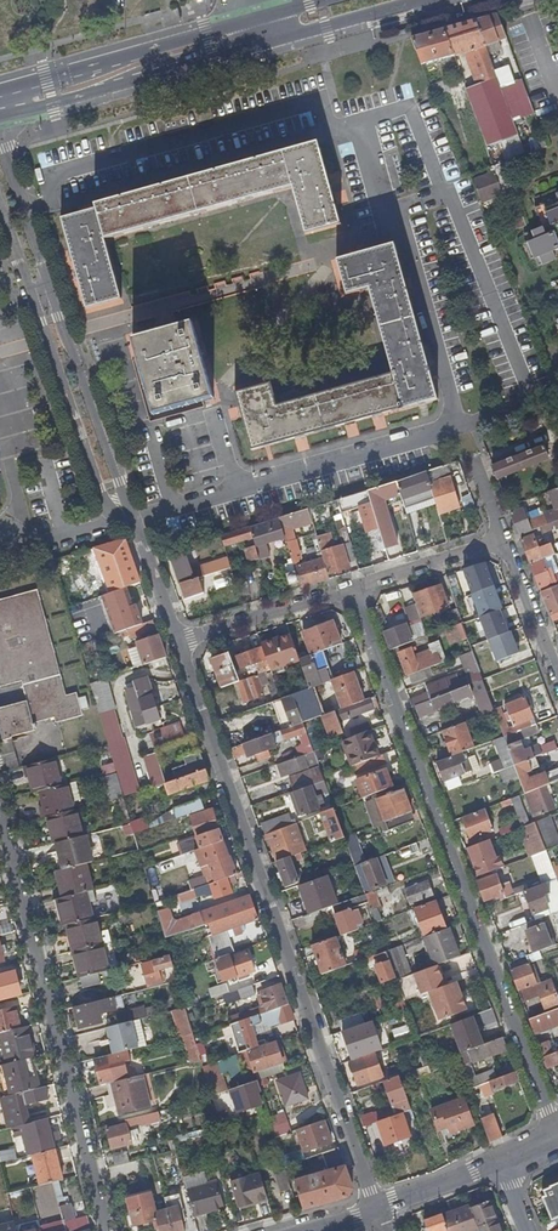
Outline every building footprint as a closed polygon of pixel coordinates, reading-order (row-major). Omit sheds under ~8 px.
[(490,19),(488,15),(475,19),(484,46),(497,41),(490,19)] [(493,18),(490,19),(497,41),(500,40),(493,18)] [(484,46),(475,19),(443,28),(453,56),(474,48),(476,54),(472,55),(474,60),(481,82),(495,77),(493,70),(484,46)] [(453,56),(443,28),(410,37),(422,67),(453,56)] [(475,80),(481,82),(474,60),(470,62),(475,80)] [(495,77),(481,82),(465,88),(485,147),(519,136),(514,121),(533,114),(521,80),(512,83),(506,65),(493,70),(495,77)] [(436,94),(447,92),(445,80),(434,82),(436,94)] [(534,152),(546,146),(540,135),(528,140),(534,152)] [(66,234),(320,150),(317,139),(94,202),(96,207),(61,217),(66,234)] [(294,191),(328,179),(320,150),(66,234),(74,265),(109,253),(105,238),(292,185),(294,191)] [(511,189),(500,163),(495,165),(505,191),(511,189)] [(505,191),(495,165),(492,166),(486,168),(488,174),(472,180),(480,201),(505,191)] [(341,222),(328,179),(294,191),(305,232),(341,222)] [(534,208),(542,227),(524,234),(537,267),(557,259),(557,199),(534,208)] [(521,216),(516,218),(519,227),(525,225),(521,216)] [(519,227),(516,218),(505,223),(509,231),(519,227)] [(280,403),(274,381),(240,390),(256,447),(436,399),(395,243),(337,259),(347,293),(369,287),(392,371),(280,403)] [(121,297),(109,253),(74,265),(87,307),(121,297)] [(213,396),(192,320),(131,337),(153,414),(213,396)] [(542,446),(491,466),(497,479),(546,459),(542,446)] [(454,479),(463,476),(457,463),(426,472),(430,485),(449,479),(453,478),(454,479)] [(399,495),(403,506),(433,496),(430,485),(426,472),(395,482),(399,495)] [(433,496),(438,515),(458,508),(449,479),(430,485),(433,496)] [(377,529),(384,550),(396,546),(383,501),(399,495),(395,482),(367,490),(366,491),(377,529)] [(557,487),(547,491),(555,510),(557,509),(557,511),(557,488),(557,487)] [(337,500),(341,513),(358,507),(365,532),(377,529),(366,491),(337,500)] [(521,508),(510,514),(518,535),(530,530),(521,508)] [(279,518),(281,526),(310,517),(307,509),(279,518)] [(322,558),(327,575),(350,568),(348,561),(355,559),(341,513),(333,515),(342,545),(320,551),(322,558)] [(262,523),(249,527),(255,547),(285,538),(281,526),(279,518),(270,521),(271,528),(265,530),(262,523)] [(539,526),(542,536),(555,531),(555,530),(557,528),(557,519),(539,526)] [(270,521),(262,523),(265,530),(271,528),(270,521)] [(249,527),(220,536),(223,547),(247,539),(248,542),(244,544),(246,549),(245,549),(248,562),(259,559),(255,547),(249,527)] [(375,530),(365,533),(370,553),(380,550),(375,530)] [(531,535),(520,539),(529,564),(541,559),(553,554),(548,544),(541,547),(540,545),(542,544),(540,539),(534,541),(531,535)] [(108,575),(134,567),(124,540),(98,547),(108,575)] [(298,582),(299,587),(328,578),(327,575),(322,558),(299,565),(295,552),(298,551),(295,540),(286,543),(293,567),(298,582)] [(230,567),(228,561),(226,557),(191,569),(185,552),(170,558),(184,599),(203,593),(198,578),(230,567)] [(541,559),(529,564),(539,588),(550,583),(545,569),(541,559)] [(230,567),(232,576),(237,575),(232,560),(228,561),(230,567)] [(289,584),(298,582),(293,567),(284,569),(289,584)] [(549,568),(545,569),(550,583),(554,581),(552,577),(551,574),(549,568)] [(479,576),(487,597),(501,592),(492,571),(479,576)] [(124,588),(139,583),(137,575),(108,586),(110,593),(124,588)] [(447,607),(440,585),(414,594),(422,616),(447,607)] [(541,593),(549,615),(557,611),(557,585),(541,593)] [(37,588),(0,598),(0,687),(20,682),(25,699),(0,706),(0,735),(1,738),(9,736),(9,735),(32,729),(31,722),(53,716),(54,722),(81,715),(75,692),(64,695),(37,588)] [(115,633),(138,625),(141,624),(133,602),(129,604),(127,597),(124,588),(110,593),(101,596),(113,634),(115,633)] [(487,597),(456,608),(461,623),(496,609),(506,606),(501,592),(487,597)] [(456,608),(456,607),(448,610),(454,626),(461,623),(456,608)] [(496,609),(461,623),(466,637),(471,651),(478,672),(520,656),(515,644),(506,622),(504,623),(502,617),(500,618),(496,609)] [(527,640),(516,612),(502,617),(504,623),(506,622),(515,644),(527,640)] [(141,634),(155,629),(152,620),(141,624),(138,625),(141,634)] [(321,651),(341,643),(332,620),(302,631),(310,654),(321,651)] [(426,636),(421,621),(412,624),(417,639),(426,636)] [(405,623),(383,631),(389,650),(412,641),(405,623)] [(461,623),(454,626),(443,630),(449,644),(466,637),(461,623)] [(298,656),(290,634),(266,643),(273,664),(298,656)] [(144,664),(165,658),(157,635),(136,643),(144,664)] [(398,652),(406,676),(422,670),(446,661),(438,640),(428,644),(430,649),(413,655),(412,651),(416,650),(414,646),(398,652)] [(270,669),(262,646),(251,650),(250,647),(245,648),(246,652),(234,656),(238,668),(263,661),(264,666),(261,667),(262,672),(270,669)] [(310,654),(299,658),(310,688),(331,680),(321,651),(310,654)] [(425,685),(427,692),(430,699),(467,685),(470,684),(480,680),(478,672),(471,651),(462,655),(466,667),(471,666),(473,672),(465,675),(465,676),(458,679),(456,673),(425,685)] [(236,675),(228,652),(211,658),(220,687),(236,681),(237,681),(236,675)] [(478,672),(480,680),(522,664),(520,656),(478,672)] [(270,669),(262,672),(272,697),(275,696),(276,700),(281,699),(270,669)] [(422,670),(406,676),(409,684),(425,678),(422,670)] [(363,698),(352,671),(331,679),(342,706),(363,698)] [(244,672),(236,675),(237,681),(246,678),(244,672)] [(263,694),(256,674),(246,678),(237,681),(236,681),(243,701),(263,694)] [(132,681),(141,708),(146,723),(159,718),(145,677),(132,681)] [(107,744),(122,796),(138,791),(122,737),(119,738),(111,710),(114,709),(105,678),(89,683),(107,744)] [(480,680),(470,684),(474,695),(485,690),(480,680)] [(424,701),(414,705),(419,716),(431,712),(436,708),(471,695),(467,685),(430,699),(424,701)] [(485,690),(474,695),(482,715),(493,711),(492,708),(485,690)] [(427,692),(421,695),(424,701),(430,699),(427,692)] [(281,699),(276,700),(270,702),(281,729),(302,721),(293,694),(281,699)] [(378,704),(374,694),(363,698),(342,706),(321,715),(329,735),(342,730),(338,720),(378,704)] [(421,695),(408,699),(411,706),(414,705),(424,701),(421,695)] [(503,736),(535,724),(524,697),(504,704),(512,726),(507,727),(499,706),(492,708),(493,711),(503,736)] [(256,735),(251,719),(268,714),(265,705),(248,711),(251,723),(234,728),(238,740),(256,735)] [(136,727),(146,724),(146,723),(141,708),(131,711),(136,727)] [(439,721),(442,730),(459,723),(456,715),(439,721)] [(302,721),(281,729),(284,739),(299,734),(302,743),(296,746),(299,756),(313,750),(302,721)] [(367,730),(371,728),(369,721),(351,728),(353,735),(367,730)] [(459,723),(442,730),(452,755),(461,752),(473,747),(463,722),(459,723)] [(176,724),(149,733),(154,748),(181,738),(176,724)] [(538,731),(535,724),(503,736),(506,744),(510,754),(514,764),(532,757),(529,748),(522,750),(518,739),(538,731)] [(353,735),(341,740),(351,764),(365,759),(376,755),(367,730),(353,735)] [(270,733),(229,748),(232,757),(245,752),(247,757),(275,746),(270,733)] [(506,744),(503,736),(494,740),(497,748),(506,744)] [(540,754),(555,748),(552,740),(537,746),(540,754)] [(497,748),(501,758),(510,754),(506,744),(497,748)] [(313,750),(299,756),(278,763),(283,776),(317,763),(313,750)] [(171,769),(175,780),(204,769),(198,752),(182,758),(184,764),(171,769)] [(387,762),(383,752),(376,755),(365,759),(369,769),(387,762)] [(452,755),(436,761),(443,780),(445,780),(456,775),(471,770),(469,763),(466,764),(463,758),(461,752),(452,755)] [(155,753),(141,757),(150,788),(165,784),(155,753)] [(489,762),(493,772),(499,769),(514,764),(510,754),(501,758),(489,762)] [(473,755),(463,758),(466,764),(469,763),(471,770),(478,767),(473,755)] [(526,792),(533,789),(528,778),(527,778),(525,771),(537,766),(534,756),(532,757),(514,764),(518,776),(525,792),(526,792)] [(53,758),(22,766),(25,776),(30,774),(34,791),(39,790),(61,784),(53,758)] [(351,778),(359,775),(355,764),(347,767),(351,778)] [(514,764),(499,769),(504,782),(518,776),(514,764)] [(295,789),(310,783),(315,781),(323,779),(322,775),(318,765),(290,776),(295,789)] [(355,779),(362,797),(391,785),(385,768),(355,779)] [(528,778),(533,789),(547,784),(548,783),(557,779),(557,768),(544,773),(528,778)] [(167,795),(208,780),(204,769),(175,780),(165,784),(164,784),(167,795)] [(260,770),(244,776),(249,789),(265,782),(260,770)] [(445,780),(448,788),(459,784),(456,775),(445,780)] [(323,779),(315,781),(325,809),(333,806),(323,779)] [(40,808),(42,817),(47,815),(74,808),(67,783),(61,784),(39,790),(44,807),(40,808)] [(295,789),(293,790),(302,813),(319,807),(310,783),(295,789)] [(556,807),(547,784),(533,789),(526,792),(535,815),(556,807)] [(376,798),(385,820),(405,813),(410,811),(402,788),(376,798)] [(511,798),(510,798),(522,826),(525,825),(529,823),(518,795),(511,798)] [(184,814),(202,807),(199,798),(172,808),(175,817),(184,814)] [(320,811),(331,840),(343,835),(334,807),(333,806),(325,809),(320,811)] [(485,807),(462,816),(470,836),(493,829),(485,807)] [(74,808),(47,815),(51,828),(53,827),(57,841),(82,836),(74,808)] [(195,849),(221,840),(222,840),(210,808),(189,816),(198,842),(184,847),(186,852),(195,849)] [(405,813),(385,820),(388,830),(408,822),(405,813)] [(185,820),(184,814),(175,817),(173,818),(175,824),(185,820)] [(263,825),(267,834),(295,822),(292,814),(263,825)] [(545,850),(557,845),(557,838),(550,816),(535,821),(545,850)] [(132,833),(146,828),(143,818),(129,822),(130,823),(132,833)] [(526,843),(530,855),(545,850),(535,821),(529,823),(525,825),(530,841),(526,843)] [(295,822),(267,834),(276,860),(300,852),(305,850),(295,822)] [(498,827),(501,834),(512,830),(509,822),(498,827)] [(354,833),(343,837),(352,862),(363,858),(354,833)] [(57,841),(55,842),(62,868),(85,863),(91,861),(84,835),(82,836),(57,841)] [(488,839),(466,847),(478,875),(499,867),(488,839)] [(215,880),(236,873),(230,855),(227,856),(221,840),(195,849),(201,866),(209,863),(215,880)] [(414,842),(399,848),(402,856),(417,850),(414,842)] [(300,852),(276,860),(285,885),(298,881),(290,861),(302,857),(300,852)] [(176,857),(144,869),(148,879),(179,867),(176,857)] [(375,857),(354,864),(365,893),(373,890),(372,887),(385,882),(375,857)] [(62,868),(58,869),(65,896),(87,891),(92,889),(85,863),(62,868)] [(542,867),(547,882),(556,878),(552,868),(551,864),(542,867)] [(309,912),(317,909),(331,905),(337,903),(333,891),(347,886),(342,871),(321,878),(327,893),(305,901),(309,912)] [(495,873),(476,880),(483,900),(502,892),(504,898),(513,894),(512,888),(509,880),(499,884),(495,873)] [(197,887),(208,883),(206,877),(195,880),(197,887)] [(526,890),(524,891),(532,912),(547,906),(542,895),(554,890),(557,902),(557,884),(556,878),(547,882),(526,890)] [(410,903),(433,894),(427,879),(404,888),(410,903)] [(214,898),(230,893),(226,880),(210,886),(214,898)] [(524,883),(512,888),(513,894),(524,891),(526,890),(524,883)] [(373,890),(365,893),(368,901),(375,921),(381,919),(376,905),(380,903),(374,889),(373,890)] [(65,896),(57,898),(60,913),(62,912),(65,924),(94,916),(87,891),(65,896)] [(368,901),(365,893),(337,903),(331,905),(341,933),(355,928),(354,924),(361,922),(355,905),(368,901)] [(207,922),(253,905),(248,894),(181,918),(185,930),(207,922)] [(413,907),(424,935),(425,934),(446,927),(435,898),(413,907)] [(243,923),(257,918),(253,905),(207,922),(218,957),(232,952),(227,935),(239,931),(238,929),(237,925),(243,923)] [(532,912),(535,919),(550,913),(547,906),(532,912)] [(166,908),(156,911),(160,928),(163,937),(185,930),(181,918),(173,921),(170,920),(166,908)] [(94,916),(65,924),(68,934),(70,934),(75,950),(101,943),(94,916)] [(526,929),(535,951),(551,944),(543,922),(526,929)] [(425,934),(435,963),(459,954),(448,926),(446,927),(425,934)] [(334,935),(311,944),(321,972),(345,964),(334,935)] [(101,943),(75,950),(79,965),(77,966),(79,977),(108,970),(101,943)] [(395,975),(396,978),(408,974),(397,945),(385,949),(395,975)] [(353,951),(356,960),(365,956),(362,947),(353,951)] [(380,980),(395,975),(385,949),(365,956),(369,965),(374,964),(380,980)] [(239,953),(238,950),(232,952),(218,957),(214,958),(222,981),(252,969),(246,951),(239,953)] [(469,953),(460,955),(462,965),(471,963),(469,953)] [(168,954),(160,956),(161,958),(141,963),(147,984),(160,980),(158,968),(168,966),(171,981),(176,979),(174,973),(168,954)] [(258,972),(273,968),(271,960),(255,965),(258,972)] [(528,961),(509,968),(517,990),(536,982),(528,961)] [(408,974),(396,978),(406,1007),(429,999),(437,1019),(474,1004),(468,987),(459,991),(455,979),(438,986),(430,965),(408,974)] [(20,994),(13,970),(0,973),(1,974),(0,974),(0,999),(20,994)] [(517,990),(521,1000),(539,994),(545,1011),(557,1007),(557,997),(550,977),(536,982),(517,990)] [(211,997),(228,991),(225,982),(208,988),(211,997)] [(238,1020),(287,1003),(280,983),(261,990),(261,993),(257,994),(260,1005),(230,1015),(232,1022),(238,1020)] [(254,992),(251,983),(237,988),(240,997),(254,992)] [(111,997),(74,1007),(79,1027),(101,1021),(99,1014),(115,1009),(111,997)] [(280,1022),(292,1018),(287,1003),(238,1020),(248,1048),(258,1045),(251,1025),(266,1020),(268,1025),(280,1021),(280,1022)] [(19,1026),(14,1006),(0,1010),(0,1031),(19,1026)] [(116,1014),(118,1023),(132,1019),(145,1016),(143,1006),(116,1014)] [(187,1064),(200,1060),(183,1006),(170,1011),(187,1064)] [(409,1013),(406,1007),(397,1010),(399,1017),(409,1013)] [(528,1018),(532,1030),(557,1021),(557,1020),(557,1019),(557,1007),(545,1011),(528,1018)] [(492,1010),(477,1012),(479,1027),(495,1025),(492,1010)] [(461,1051),(483,1043),(473,1014),(450,1023),(461,1051)] [(118,1023),(107,1026),(115,1053),(116,1052),(140,1046),(132,1019),(118,1023)] [(367,1021),(341,1030),(351,1056),(368,1051),(369,1053),(374,1051),(381,1048),(375,1033),(363,1038),(362,1034),(370,1030),(367,1021)] [(32,1056),(24,1025),(19,1026),(0,1031),(0,1043),(5,1062),(21,1058),(32,1056)] [(472,1061),(507,1048),(502,1035),(483,1043),(461,1051),(457,1053),(460,1064),(472,1060),(472,1061)] [(281,1060),(274,1039),(258,1045),(248,1048),(247,1049),(254,1070),(281,1060)] [(538,1044),(546,1067),(557,1062),(557,1050),(551,1053),(546,1040),(538,1044)] [(369,1053),(349,1060),(358,1085),(383,1077),(374,1051),(369,1053)] [(115,1053),(92,1059),(98,1084),(112,1081),(129,1076),(124,1058),(118,1059),(116,1052),(115,1053)] [(28,1089),(21,1058),(5,1062),(0,1064),(0,1097),(28,1089)] [(201,1065),(206,1084),(209,1094),(226,1089),(216,1059),(201,1065)] [(398,1074),(401,1084),(417,1078),(414,1068),(398,1074)] [(463,1071),(469,1088),(489,1080),(496,1077),(492,1068),(471,1076),(469,1069),(463,1071)] [(493,1089),(518,1079),(515,1070),(496,1077),(489,1080),(493,1089)] [(307,1096),(299,1071),(277,1078),(284,1104),(307,1096)] [(112,1081),(119,1107),(149,1099),(142,1073),(129,1076),(112,1081)] [(401,1112),(410,1108),(401,1084),(398,1074),(383,1079),(396,1113),(401,1112)] [(260,1089),(257,1078),(229,1088),(236,1109),(259,1101),(256,1091),(260,1089)] [(28,1122),(24,1104),(46,1098),(44,1085),(28,1089),(0,1097),(0,1105),(5,1127),(14,1125),(28,1122)] [(103,1095),(102,1108),(112,1109),(113,1096),(103,1095)] [(473,1123),(463,1097),(431,1109),(438,1128),(449,1125),(451,1131),(473,1123)] [(149,1099),(119,1107),(120,1112),(151,1105),(149,1099)] [(372,1114),(374,1122),(376,1121),(392,1115),(389,1108),(372,1114)] [(157,1110),(125,1119),(126,1122),(106,1128),(111,1148),(131,1143),(129,1133),(127,1125),(147,1120),(148,1122),(159,1119),(157,1110)] [(392,1115),(376,1121),(385,1144),(410,1135),(401,1112),(396,1113),(392,1115)] [(480,1116),(489,1142),(501,1136),(491,1112),(480,1116)] [(32,1154),(54,1148),(46,1117),(28,1122),(14,1125),(15,1129),(28,1126),(32,1139),(25,1141),(28,1155),(32,1154)] [(329,1141),(322,1119),(298,1128),(306,1149),(329,1141)] [(274,1136),(290,1131),(286,1120),(271,1126),(274,1136)] [(295,1179),(303,1208),(350,1194),(353,1188),(338,1147),(322,1152),(327,1169),(295,1179)] [(52,1181),(62,1178),(54,1148),(32,1154),(40,1184),(52,1181)] [(16,1160),(15,1149),(0,1151),(0,1161),(16,1160)] [(153,1157),(156,1168),(179,1162),(175,1149),(167,1151),(168,1153),(153,1157)] [(111,1153),(114,1165),(129,1161),(126,1150),(111,1153)] [(280,1155),(283,1165),(300,1159),(298,1150),(280,1155)] [(319,1160),(317,1154),(308,1157),(310,1163),(319,1160)] [(281,1191),(290,1188),(285,1170),(275,1173),(281,1191)] [(238,1205),(266,1197),(258,1171),(230,1180),(238,1205)] [(200,1177),(185,1178),(185,1186),(200,1186),(200,1177)] [(187,1192),(193,1213),(221,1205),(214,1179),(207,1181),(208,1185),(187,1192)] [(56,1201),(63,1199),(58,1183),(51,1185),(56,1201)] [(553,1184),(548,1186),(548,1188),(542,1190),(544,1196),(541,1197),(550,1220),(557,1217),(557,1195),(553,1184)] [(138,1196),(144,1221),(152,1219),(157,1218),(155,1210),(150,1193),(138,1196)] [(133,1224),(144,1221),(138,1196),(126,1199),(133,1224)] [(470,1209),(475,1221),(477,1226),(479,1230),(501,1230),(496,1219),(495,1219),(488,1201),(470,1209)] [(63,1220),(72,1218),(69,1203),(59,1206),(63,1220)] [(172,1230),(183,1230),(176,1205),(166,1208),(172,1230)] [(154,1227),(158,1226),(160,1230),(172,1230),(166,1208),(155,1210),(157,1218),(152,1219),(154,1227)] [(447,1230),(478,1230),(476,1227),(477,1226),(475,1221),(474,1221),(469,1208),(454,1213),(442,1218),(447,1230)] [(90,1229),(86,1214),(72,1218),(63,1220),(65,1230),(83,1230),(90,1229)] [(442,1218),(441,1215),(423,1222),(426,1228),(422,1229),(423,1230),(447,1230),(442,1218)] [(13,1220),(0,1223),(0,1230),(15,1230),(13,1220)] [(63,1220),(39,1226),(40,1230),(65,1230),(63,1220)] [(537,1227),(539,1230),(552,1230),(554,1230),(551,1221),(537,1227)]
